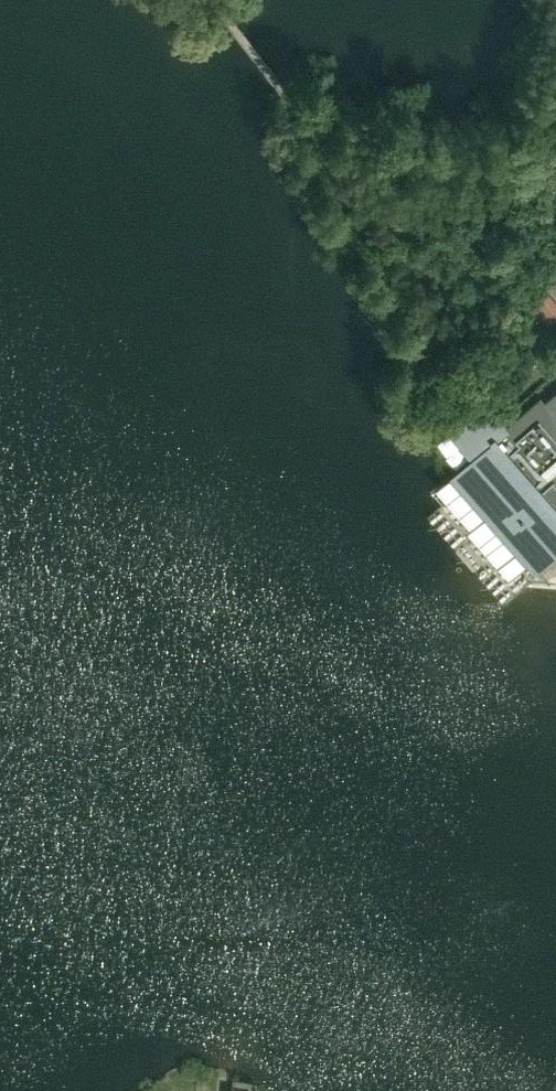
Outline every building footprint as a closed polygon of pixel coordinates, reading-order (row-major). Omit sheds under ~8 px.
[(547,316),(555,308),(555,296),(547,286),(532,299),(547,316)] [(452,477),(530,566),(538,575),(555,559),(555,409),(545,396),(452,477)] [(530,566),(452,477),(433,494),(512,582),(530,566)]
